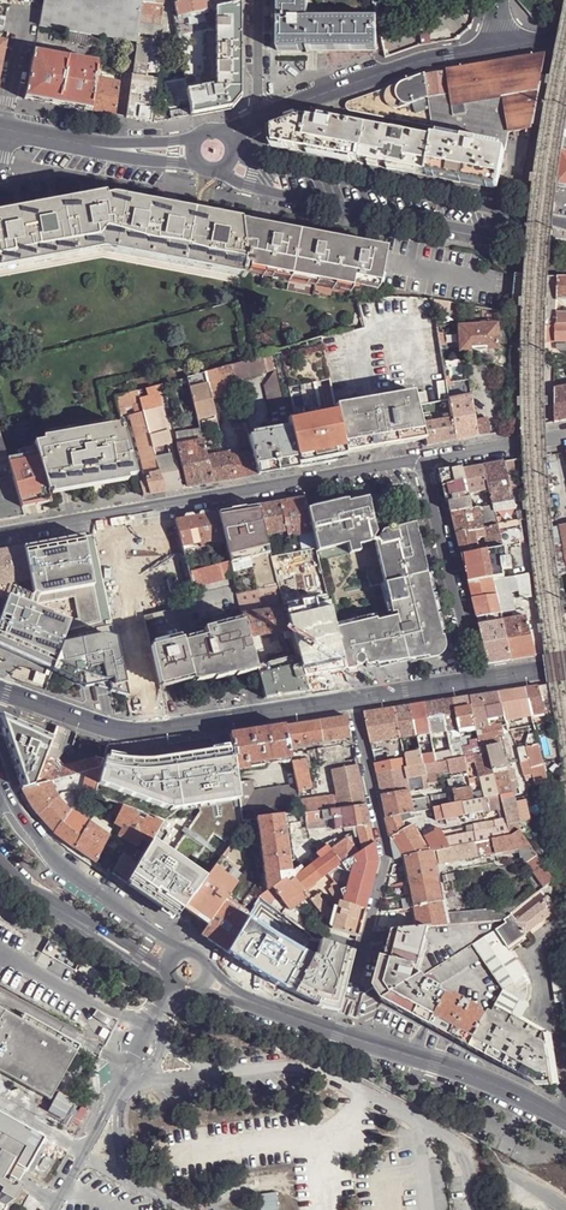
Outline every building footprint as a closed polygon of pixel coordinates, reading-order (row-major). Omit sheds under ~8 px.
[(41,25),(72,26),(73,0),(41,0),(41,25)] [(163,0),(142,0),(140,12),(146,13),(161,15),(163,0)] [(181,1),(173,2),(176,16),(207,10),(205,0),(181,0),(181,1)] [(278,51),(299,51),(299,50),(307,50),(307,51),(311,51),(317,51),(325,51),(377,51),(377,22),(307,23),(307,19),(307,0),(278,0),(278,51)] [(377,18),(386,16),(385,14),(387,8),(386,0),(373,0),(377,18)] [(229,107),(238,95),(238,91),(239,67),(239,38),(239,4),(219,6),(214,7),(214,13),(213,87),(210,87),(210,85),(185,90),(187,100),(190,114),(229,107)] [(213,87),(214,13),(182,20),(185,34),(188,52),(178,54),(183,79),(185,90),(210,85),(210,87),(213,87)] [(125,36),(126,23),(105,20),(104,33),(125,36)] [(185,34),(182,20),(172,22),(173,26),(175,36),(185,34)] [(72,31),(70,42),(97,48),(99,36),(72,31)] [(188,52),(185,34),(175,36),(178,54),(188,52)] [(421,36),(422,45),(431,44),(430,38),(429,35),(421,36)] [(122,115),(148,120),(162,46),(136,41),(122,115)] [(57,105),(66,58),(33,52),(24,99),(57,105)] [(546,55),(448,72),(451,96),(453,108),(466,106),(505,99),(506,106),(510,132),(532,130),(536,109),(536,106),(546,55)] [(94,78),(95,63),(66,58),(57,105),(90,111),(94,78)] [(451,96),(448,72),(426,75),(429,99),(432,122),(432,127),(433,134),(432,137),(461,142),(462,140),(462,139),(476,142),(476,143),(476,145),(505,151),(509,132),(510,132),(506,106),(494,108),(495,111),(468,116),(454,118),(453,108),(451,96)] [(426,75),(348,103),(346,105),(345,108),(347,110),(351,112),(368,115),(432,127),(432,122),(429,99),(426,75)] [(565,105),(565,98),(558,96),(557,104),(565,105)] [(505,99),(466,106),(467,112),(494,108),(506,106),(505,99)] [(467,112),(466,106),(453,108),(454,118),(468,116),(467,112)] [(494,108),(467,112),(468,116),(495,111),(494,108)] [(542,126),(544,111),(536,109),(532,130),(528,155),(522,183),(533,184),(533,180),(534,175),(537,159),(538,151),(540,135),(542,126)] [(565,131),(565,115),(544,111),(542,126),(565,131)] [(433,134),(432,127),(368,115),(367,122),(433,134)] [(366,126),(333,119),(332,122),(366,129),(366,126)] [(359,163),(366,129),(332,122),(319,120),(318,124),(299,120),(298,123),(294,122),(271,130),(273,146),(359,163)] [(432,137),(433,134),(367,122),(366,126),(366,129),(431,141),(432,138),(432,137)] [(425,175),(431,141),(366,129),(359,163),(425,175)] [(538,151),(562,154),(563,151),(565,139),(540,135),(538,151)] [(425,175),(496,188),(498,188),(505,152),(475,146),(476,145),(476,143),(462,140),(461,142),(461,144),(432,138),(431,141),(425,175)] [(565,185),(565,152),(563,151),(562,154),(561,163),(559,178),(558,183),(558,188),(565,188),(565,185)] [(534,175),(559,178),(561,163),(537,159),(534,175)] [(108,243),(243,270),(243,272),(246,272),(246,264),(242,234),(241,223),(113,199),(103,201),(102,197),(0,216),(0,264),(108,243)] [(384,250),(241,223),(242,234),(315,247),(316,241),(383,254),(384,250)] [(242,234),(246,264),(248,264),(248,272),(350,290),(352,282),(377,286),(383,254),(316,241),(315,247),(242,234)] [(557,278),(524,274),(523,304),(522,325),(556,326),(556,311),(557,299),(557,296),(557,278)] [(564,278),(557,278),(557,296),(560,297),(565,297),(565,277),(564,278)] [(434,299),(436,313),(451,313),(451,301),(434,299)] [(35,406),(45,442),(113,430),(101,388),(242,350),(239,301),(0,367),(0,392),(6,415),(35,406)] [(556,311),(556,326),(565,326),(565,312),(556,311)] [(462,351),(474,350),(479,352),(484,352),(488,349),(500,348),(498,325),(460,328),(462,351)] [(556,326),(556,341),(565,340),(565,326),(556,326)] [(271,352),(272,355),(275,370),(278,379),(289,424),(290,429),(295,451),(299,468),(321,464),(330,462),(346,459),(345,453),(340,430),(335,406),(318,410),(312,380),(329,377),(321,338),(271,352)] [(275,370),(272,355),(254,360),(253,359),(231,365),(232,365),(235,380),(275,370)] [(205,373),(211,400),(212,400),(238,394),(235,380),(232,365),(205,373)] [(278,379),(275,370),(263,386),(274,427),(289,424),(278,379)] [(205,373),(187,377),(188,382),(197,419),(200,419),(215,415),(212,400),(211,400),(205,373)] [(562,380),(562,374),(556,374),(556,381),(556,390),(565,388),(565,379),(562,380)] [(144,389),(146,397),(157,394),(164,392),(162,384),(144,389)] [(556,390),(555,422),(565,420),(565,388),(556,390)] [(144,389),(136,391),(138,399),(146,397),(144,389)] [(115,397),(118,409),(135,405),(139,403),(138,399),(136,391),(115,397)] [(340,430),(345,453),(425,439),(421,424),(417,405),(414,394),(413,392),(335,405),(335,406),(340,430)] [(424,392),(414,394),(417,405),(427,404),(424,392)] [(170,443),(157,394),(146,397),(138,399),(139,403),(142,413),(152,447),(156,446),(170,443)] [(475,420),(471,396),(449,399),(452,418),(455,440),(477,436),(475,420)] [(129,417),(142,463),(156,460),(155,457),(153,450),(152,447),(142,413),(138,414),(129,417)] [(235,418),(238,429),(246,428),(243,416),(235,418)] [(427,445),(455,440),(452,418),(421,424),(425,439),(427,445)] [(488,419),(475,420),(477,436),(489,434),(488,419)] [(0,429),(0,436),(11,476),(18,502),(31,498),(33,505),(49,500),(47,491),(44,482),(34,444),(27,422),(0,429)] [(137,475),(124,428),(113,430),(45,442),(34,444),(44,482),(47,491),(137,475)] [(248,436),(246,428),(238,429),(236,430),(239,444),(240,444),(242,453),(252,451),(248,436)] [(177,445),(202,440),(201,437),(200,434),(199,429),(174,434),(177,445)] [(295,451),(290,429),(248,436),(252,451),(257,475),(299,468),(295,451)] [(0,436),(0,479),(11,476),(0,436)] [(187,488),(212,483),(205,456),(202,440),(177,445),(187,488)] [(257,475),(252,451),(242,453),(228,456),(234,479),(257,475)] [(212,483),(234,479),(228,456),(228,452),(205,456),(212,483)] [(172,454),(155,457),(156,460),(159,472),(160,477),(165,491),(182,488),(175,462),(174,462),(172,454)] [(145,476),(150,475),(159,472),(156,460),(142,463),(145,476)] [(515,460),(505,462),(509,479),(515,478),(515,460)] [(509,479),(505,462),(484,465),(490,491),(493,503),(514,500),(509,479)] [(490,491),(484,465),(463,469),(470,495),(490,491)] [(470,495),(463,469),(443,473),(452,512),(473,508),(471,499),(466,500),(464,496),(470,495)] [(23,517),(20,508),(18,502),(11,476),(0,479),(0,521),(23,517)] [(165,491),(160,477),(151,479),(145,481),(149,494),(165,491)] [(145,481),(139,482),(142,490),(143,495),(149,494),(145,481)] [(316,548),(316,550),(349,543),(352,553),(354,551),(357,548),(358,546),(359,544),(360,540),(370,538),(376,543),(379,553),(376,554),(375,555),(373,557),(372,558),(370,561),(370,565),(367,570),(371,587),(385,584),(391,615),(395,614),(396,617),(376,622),(376,619),(335,628),(339,649),(344,671),(356,668),(356,667),(365,665),(365,666),(375,664),(376,666),(394,662),(406,660),(407,662),(429,657),(436,656),(439,654),(441,651),(443,648),(442,643),(416,522),(397,525),(388,527),(384,527),(373,522),(368,495),(306,506),(312,532),(314,540),(316,548)] [(306,506),(303,497),(279,502),(287,532),(288,536),(312,532),(306,506)] [(18,502),(20,508),(33,505),(31,498),(18,502)] [(516,508),(514,500),(493,503),(493,504),(495,512),(516,508)] [(287,532),(279,502),(258,505),(266,536),(287,532)] [(495,512),(493,504),(483,506),(488,527),(499,526),(498,521),(497,517),(495,512)] [(258,505),(217,513),(224,538),(225,543),(228,554),(230,562),(271,555),(266,536),(258,505)] [(484,528),(479,507),(473,508),(452,512),(457,533),(475,530),(484,528)] [(217,513),(175,520),(182,545),(224,538),(217,513)] [(502,520),(498,521),(499,526),(504,547),(514,546),(525,543),(518,517),(502,520)] [(175,520),(152,524),(156,538),(170,591),(192,588),(186,562),(183,550),(182,545),(175,520)] [(170,591),(156,538),(152,524),(143,526),(133,527),(122,530),(126,545),(133,575),(136,589),(139,599),(143,616),(175,609),(170,591)] [(504,547),(499,526),(488,527),(485,528),(486,538),(488,550),(499,548),(504,547)] [(486,538),(485,528),(484,528),(475,530),(477,541),(480,540),(480,539),(486,538)] [(111,579),(133,575),(126,545),(122,530),(109,532),(112,545),(103,547),(109,573),(110,579),(111,579)] [(477,541),(475,530),(457,533),(462,555),(479,552),(477,541)] [(3,647),(15,653),(36,662),(62,673),(77,680),(80,679),(91,678),(92,685),(105,683),(108,682),(110,691),(118,694),(126,692),(125,688),(121,670),(119,658),(116,644),(111,622),(111,620),(100,622),(84,536),(23,547),(30,580),(33,593),(20,588),(11,586),(8,591),(5,600),(0,614),(0,646),(3,647)] [(225,543),(224,538),(182,545),(183,550),(225,543)] [(316,548),(314,540),(303,542),(305,550),(316,548)] [(18,582),(30,580),(23,547),(12,549),(0,551),(0,585),(18,582)] [(316,550),(316,548),(305,550),(292,553),(295,564),(275,569),(279,586),(280,591),(283,602),(309,596),(312,608),(316,621),(332,618),(316,550)] [(479,552),(462,555),(469,583),(493,579),(504,577),(503,568),(511,566),(510,556),(501,557),(499,548),(488,550),(479,552)] [(186,562),(192,588),(233,576),(230,562),(228,554),(186,562)] [(101,574),(107,604),(116,602),(114,593),(111,579),(110,579),(109,573),(101,574)] [(504,577),(493,579),(497,594),(501,611),(514,608),(510,590),(520,588),(522,597),(531,596),(528,573),(504,577)] [(469,583),(473,599),(497,594),(493,579),(469,583)] [(30,580),(18,582),(20,588),(33,593),(30,580)] [(11,586),(0,586),(0,598),(1,599),(4,590),(8,591),(11,586)] [(139,599),(136,589),(114,593),(116,602),(139,599)] [(261,594),(260,589),(237,592),(243,613),(265,610),(261,594)] [(501,611),(497,594),(473,599),(477,617),(501,612),(501,611)] [(312,608),(309,596),(283,602),(284,607),(286,614),(312,608)] [(143,616),(139,599),(116,602),(107,604),(111,620),(111,622),(123,620),(143,616)] [(286,614),(284,607),(271,609),(267,610),(265,610),(243,613),(245,620),(249,637),(279,633),(285,632),(290,631),(286,614)] [(501,612),(477,617),(479,624),(503,620),(501,612)] [(528,616),(503,620),(512,660),(525,657),(537,655),(533,638),(528,616)] [(116,644),(119,658),(130,656),(123,620),(111,622),(116,644)] [(183,643),(193,679),(203,678),(239,672),(257,669),(256,666),(249,637),(245,620),(214,629),(213,626),(204,628),(206,637),(183,643)] [(512,660),(503,620),(479,624),(489,664),(498,662),(511,660),(512,660)] [(543,632),(545,649),(565,646),(565,629),(543,632)] [(151,648),(146,632),(138,634),(144,663),(154,662),(151,648)] [(157,677),(159,685),(179,682),(193,679),(183,643),(182,639),(151,648),(154,662),(157,677)] [(325,656),(313,659),(320,689),(322,689),(347,685),(344,671),(339,649),(324,653),(325,656)] [(313,659),(311,653),(297,656),(306,692),(320,689),(313,659)] [(290,657),(288,657),(256,666),(257,669),(261,684),(264,698),(284,695),(306,692),(297,656),(297,655),(290,657)] [(130,656),(119,658),(121,670),(134,667),(132,656),(130,656)] [(138,686),(134,667),(121,670),(125,688),(138,686)] [(138,686),(125,688),(126,692),(127,697),(129,709),(154,710),(165,710),(159,685),(157,677),(150,679),(151,683),(138,686)] [(105,683),(92,685),(110,691),(108,682),(105,683)] [(546,712),(539,685),(531,686),(525,687),(532,715),(546,712)] [(532,715),(525,687),(514,689),(499,692),(506,717),(507,720),(510,719),(532,715)] [(501,718),(495,692),(488,693),(471,696),(476,723),(501,718)] [(495,692),(501,718),(506,717),(499,692),(495,692)] [(466,697),(455,698),(460,728),(477,726),(476,723),(471,696),(466,697)] [(450,699),(440,701),(446,731),(460,728),(455,698),(450,699)] [(446,731),(440,701),(434,702),(424,703),(431,733),(433,733),(437,732),(446,731)] [(420,704),(411,706),(417,735),(431,733),(424,703),(420,704)] [(9,750),(10,750),(5,736),(9,725),(15,727),(18,721),(43,734),(44,733),(53,737),(57,726),(46,722),(17,712),(1,706),(0,708),(0,724),(9,750)] [(417,735),(411,706),(408,706),(395,708),(401,738),(405,737),(417,735)] [(401,738),(395,708),(391,709),(374,711),(364,713),(372,751),(389,748),(390,760),(405,757),(405,755),(402,740),(401,738)] [(302,723),(285,725),(289,746),(351,736),(346,716),(340,717),(302,723)] [(505,736),(501,718),(476,723),(477,726),(478,734),(479,739),(481,753),(488,752),(487,747),(502,743),(501,741),(500,737),(505,736)] [(36,785),(53,737),(44,733),(43,734),(18,721),(15,727),(9,725),(5,736),(10,750),(9,750),(22,789),(36,785)] [(289,746),(285,725),(265,728),(230,734),(232,741),(233,748),(235,770),(248,768),(247,764),(292,757),(289,746)] [(66,776),(64,765),(53,768),(67,730),(57,726),(53,737),(36,785),(49,781),(53,780),(66,776)] [(462,736),(460,728),(446,731),(452,759),(464,757),(465,756),(463,746),(462,736)] [(452,759),(446,731),(437,732),(439,745),(433,746),(434,748),(436,762),(446,760),(452,759)] [(549,780),(536,732),(530,734),(533,745),(527,747),(531,762),(532,768),(536,783),(539,783),(548,781),(549,780)] [(432,740),(431,733),(417,735),(418,740),(418,743),(432,740)] [(481,753),(479,739),(470,740),(471,745),(463,746),(465,756),(468,756),(474,755),(481,753)] [(502,743),(507,765),(513,764),(508,739),(501,741),(502,743)] [(507,765),(502,743),(487,747),(488,752),(489,752),(494,773),(500,794),(503,807),(505,814),(506,818),(510,836),(519,830),(520,830),(519,826),(518,822),(520,821),(519,814),(516,800),(507,765)] [(343,762),(340,744),(317,748),(320,765),(343,762)] [(527,747),(518,749),(521,764),(531,762),(527,747)] [(198,807),(240,801),(237,782),(235,770),(233,748),(223,750),(192,755),(162,759),(156,760),(136,761),(124,760),(120,759),(114,758),(105,755),(104,759),(103,766),(101,766),(97,782),(165,809),(169,809),(169,810),(198,807)] [(436,762),(434,748),(420,751),(421,752),(423,765),(426,764),(436,762)] [(423,765),(421,752),(405,755),(405,757),(408,768),(423,765)] [(481,753),(474,755),(475,759),(480,776),(494,773),(489,752),(488,752),(481,753)] [(101,766),(103,766),(104,759),(99,758),(95,757),(64,765),(66,776),(101,766)] [(408,768),(405,757),(390,760),(375,764),(377,773),(406,768),(408,768)] [(465,761),(464,757),(452,759),(446,760),(448,771),(449,773),(453,772),(467,769),(465,761)] [(311,792),(305,758),(293,761),(297,784),(299,791),(308,789),(308,793),(311,792)] [(448,771),(446,760),(436,762),(426,764),(427,774),(435,773),(448,771)] [(357,764),(331,770),(337,795),(301,800),(301,801),(303,812),(326,809),(332,808),(365,804),(357,764)] [(426,764),(423,765),(408,768),(406,768),(407,778),(421,776),(424,790),(431,789),(429,784),(428,777),(427,774),(426,764)] [(516,800),(519,814),(526,812),(521,794),(522,793),(518,781),(517,781),(513,764),(507,765),(516,800)] [(407,778),(406,768),(377,773),(382,796),(410,792),(407,778)] [(437,782),(435,773),(427,774),(428,777),(429,784),(435,782),(437,782)] [(500,794),(494,773),(480,776),(483,789),(485,797),(500,794)] [(61,792),(53,780),(49,781),(57,796),(61,792)] [(299,791),(297,784),(254,790),(252,780),(237,782),(240,801),(241,810),(301,801),(301,800),(299,791)] [(57,796),(49,781),(36,785),(22,789),(28,802),(37,813),(57,796)] [(548,781),(539,783),(542,799),(550,799),(548,781)] [(86,785),(85,791),(87,792),(94,794),(96,788),(86,785)] [(472,788),(470,788),(454,792),(456,803),(475,799),(473,792),(472,788)] [(485,797),(483,789),(473,792),(475,799),(481,798),(485,797)] [(410,792),(382,796),(384,807),(412,802),(412,801),(411,794),(410,792)] [(432,797),(434,808),(435,808),(443,807),(453,804),(451,793),(432,797)] [(71,807),(74,803),(66,794),(60,799),(70,808),(71,807)] [(503,807),(500,794),(485,797),(481,798),(484,810),(498,808),(500,815),(505,814),(503,807)] [(60,799),(57,796),(37,813),(54,831),(70,808),(60,799)] [(412,801),(412,802),(415,813),(431,809),(429,798),(412,801)] [(484,810),(481,798),(475,799),(456,803),(453,804),(443,807),(444,812),(446,819),(474,813),(478,812),(480,819),(486,818),(484,811),(484,810)] [(241,810),(240,801),(198,807),(199,813),(186,830),(183,828),(180,832),(184,834),(170,854),(191,869),(205,849),(208,851),(211,848),(207,845),(214,836),(225,844),(227,841),(231,843),(250,819),(242,819),(241,810)] [(412,802),(384,807),(387,819),(400,816),(413,813),(415,813),(412,802)] [(74,803),(71,807),(89,822),(92,817),(74,803)] [(122,805),(118,803),(111,819),(115,821),(122,805)] [(370,824),(365,804),(332,808),(333,815),(334,829),(356,826),(370,824)] [(135,810),(122,805),(115,821),(114,822),(123,827),(121,830),(130,835),(139,819),(132,816),(135,810)] [(89,822),(71,807),(70,808),(54,831),(74,847),(89,822)] [(326,816),(326,809),(303,812),(304,815),(305,820),(305,821),(310,821),(325,819),(327,818),(326,816)] [(414,817),(413,813),(400,816),(403,822),(414,817)] [(474,813),(446,819),(448,825),(475,820),(474,813)] [(292,871),(283,814),(257,817),(267,890),(273,886),(286,875),(292,871)] [(510,836),(506,818),(505,814),(500,815),(501,819),(495,820),(496,827),(476,831),(478,842),(493,839),(510,836)] [(403,822),(400,816),(387,819),(391,837),(395,835),(406,829),(403,822)] [(112,828),(92,817),(89,822),(109,834),(112,828)] [(154,836),(163,821),(155,817),(153,820),(148,818),(146,821),(139,819),(130,835),(139,840),(141,837),(150,842),(154,836)] [(310,824),(306,825),(308,830),(325,828),(325,819),(310,821),(310,824)] [(495,820),(474,824),(476,831),(496,827),(495,820)] [(109,834),(89,822),(74,847),(95,862),(109,834)] [(424,842),(414,825),(406,829),(395,835),(405,857),(429,852),(424,842)] [(370,828),(357,832),(360,842),(362,848),(373,841),(370,828)] [(445,838),(442,832),(442,831),(441,829),(434,831),(424,837),(427,841),(445,838)] [(130,835),(121,830),(119,834),(128,840),(130,835)] [(537,854),(519,830),(510,836),(493,839),(496,852),(520,848),(521,856),(524,856),(527,861),(537,854)] [(478,842),(476,831),(445,838),(450,848),(458,846),(476,843),(478,842)] [(360,842),(357,832),(347,837),(353,845),(360,842)] [(139,840),(130,835),(128,840),(136,844),(139,840)] [(342,841),(338,835),(329,840),(325,843),(327,845),(328,845),(331,849),(342,841)] [(405,857),(395,835),(391,837),(396,859),(405,857)] [(353,845),(347,837),(342,841),(331,849),(340,862),(357,851),(353,845)] [(450,848),(445,838),(427,841),(424,842),(429,852),(432,851),(437,850),(450,848)] [(478,842),(476,843),(478,856),(496,852),(493,839),(478,842)] [(377,861),(373,841),(362,848),(357,851),(340,862),(343,864),(342,869),(339,868),(335,871),(333,868),(326,872),(335,883),(339,888),(345,902),(346,903),(364,909),(377,861)] [(126,882),(159,904),(163,899),(178,909),(174,915),(176,917),(184,907),(205,879),(191,869),(170,854),(150,842),(143,853),(140,859),(138,862),(126,882)] [(476,843),(458,846),(460,859),(478,856),(476,843)] [(325,847),(323,844),(309,851),(313,856),(325,847)] [(332,868),(340,862),(331,849),(328,845),(327,845),(325,847),(313,856),(309,859),(313,863),(313,864),(316,862),(318,861),(326,872),(333,868),(332,868)] [(460,859),(458,846),(450,848),(437,850),(440,863),(460,859)] [(309,851),(307,849),(299,853),(305,861),(309,859),(313,856),(309,851)] [(143,853),(138,850),(134,855),(136,857),(140,859),(143,853)] [(433,857),(432,851),(429,852),(405,857),(407,862),(433,857)] [(138,862),(123,853),(111,872),(126,882),(138,862)] [(554,878),(537,854),(527,861),(545,886),(554,878)] [(407,866),(408,870),(435,864),(433,857),(407,862),(407,866)] [(326,872),(318,861),(316,862),(313,864),(313,863),(309,866),(304,869),(294,878),(303,890),(326,872)] [(435,864),(408,870),(411,883),(437,877),(435,864)] [(304,869),(301,865),(292,871),(286,875),(290,880),(290,881),(294,878),(304,869)] [(205,879),(184,907),(209,924),(226,899),(228,897),(236,885),(212,869),(205,879)] [(448,881),(450,881),(455,881),(454,873),(447,875),(448,881)] [(290,880),(286,875),(273,886),(276,890),(290,880)] [(437,877),(411,883),(411,885),(413,895),(440,889),(439,883),(437,877)] [(303,890),(294,878),(290,881),(290,880),(276,890),(280,895),(291,909),(308,896),(303,890)] [(345,902),(339,888),(335,884),(330,888),(334,899),(339,901),(345,902)] [(413,895),(411,885),(405,886),(406,896),(413,895)] [(271,904),(280,895),(276,890),(273,886),(267,890),(261,894),(260,895),(260,896),(271,904)] [(357,935),(364,909),(346,903),(345,902),(339,901),(336,910),(327,908),(319,888),(308,896),(320,912),(332,927),(357,935)] [(519,908),(537,893),(532,888),(513,903),(519,908)] [(440,889),(413,895),(414,898),(415,907),(442,902),(440,889)] [(260,895),(255,893),(251,900),(256,903),(260,896),(260,895)] [(554,905),(548,897),(536,907),(532,902),(527,905),(531,911),(518,922),(526,934),(534,929),(534,928),(555,910),(554,905)] [(415,907),(414,898),(407,899),(409,908),(415,907)] [(163,899),(159,904),(174,915),(178,909),(163,899)] [(230,902),(226,899),(209,924),(202,934),(227,951),(237,934),(240,929),(243,926),(247,919),(249,914),(246,912),(244,915),(228,905),(230,902)] [(246,912),(230,902),(228,905),(244,915),(246,912)] [(445,913),(442,902),(415,907),(418,918),(445,913)] [(513,903),(511,903),(505,907),(506,908),(499,914),(508,917),(519,908),(513,903)] [(503,921),(504,920),(508,917),(499,914),(488,909),(445,913),(447,925),(503,921)] [(285,918),(274,911),(257,939),(266,944),(269,946),(276,934),(278,931),(285,918)] [(447,925),(445,913),(418,918),(419,927),(429,926),(447,925)] [(497,929),(508,947),(526,935),(526,934),(518,922),(513,914),(506,920),(507,923),(497,929)] [(299,926),(287,916),(285,918),(278,931),(280,932),(299,946),(303,949),(307,941),(311,935),(311,934),(309,933),(299,926)] [(419,927),(392,929),(385,957),(382,971),(379,970),(375,986),(384,999),(415,979),(429,926),(419,927)] [(237,934),(249,941),(253,933),(246,928),(244,931),(240,929),(237,934)] [(331,929),(328,941),(354,949),(357,938),(331,929)] [(383,956),(385,957),(392,929),(389,930),(383,956)] [(526,973),(508,947),(497,929),(473,944),(481,956),(504,989),(523,976),(526,973)] [(249,941),(237,934),(227,951),(255,970),(265,952),(266,951),(263,949),(254,944),(249,941)] [(257,939),(254,944),(263,949),(266,944),(257,939)] [(318,955),(302,950),(298,959),(296,962),(294,965),(293,968),(288,977),(282,987),(318,1004),(338,1011),(340,1000),(353,952),(354,949),(328,941),(323,939),(318,955)] [(548,944),(556,1002),(561,1002),(565,1001),(565,991),(559,942),(548,944)] [(473,943),(460,951),(465,967),(481,956),(473,944),(473,943)] [(303,949),(299,946),(291,960),(296,962),(298,959),(302,950),(303,949)] [(465,967),(460,951),(423,975),(431,985),(434,986),(465,967)] [(288,977),(293,968),(288,965),(265,952),(255,970),(282,987),(288,977)] [(431,985),(423,975),(421,976),(428,987),(430,987),(431,985)] [(384,999),(432,1026),(449,995),(434,986),(431,985),(430,987),(428,987),(421,976),(415,979),(384,999)] [(504,989),(524,1001),(525,998),(527,990),(526,983),(523,976),(504,989)] [(521,1006),(524,1001),(504,989),(496,1004),(520,1018),(526,1009),(521,1006)] [(460,994),(459,997),(482,1010),(484,1007),(460,994)] [(450,995),(449,995),(432,1026),(472,1048),(489,1016),(488,1016),(488,1017),(481,1012),(482,1010),(459,997),(457,1000),(450,996),(450,995)] [(354,1017),(358,1004),(351,1003),(348,1014),(354,1017)] [(545,1044),(544,1031),(520,1018),(496,1004),(491,1013),(495,1017),(494,1019),(514,1029),(515,1027),(530,1035),(530,1037),(538,1042),(536,1046),(545,1044)] [(50,1099),(77,1052),(0,1010),(0,1071),(50,1099)] [(552,1084),(545,1044),(536,1046),(538,1042),(530,1037),(530,1035),(515,1027),(514,1029),(494,1019),(495,1017),(491,1013),(489,1016),(472,1048),(537,1083),(552,1084)] [(560,1083),(552,1030),(544,1031),(545,1044),(552,1084),(560,1083)] [(9,1206),(17,1190),(9,1186),(7,1190),(2,1187),(13,1166),(22,1171),(24,1168),(46,1180),(62,1152),(43,1142),(45,1138),(0,1113),(0,1201),(9,1206)] [(278,1191),(259,1192),(260,1209),(279,1209),(278,1191)]
